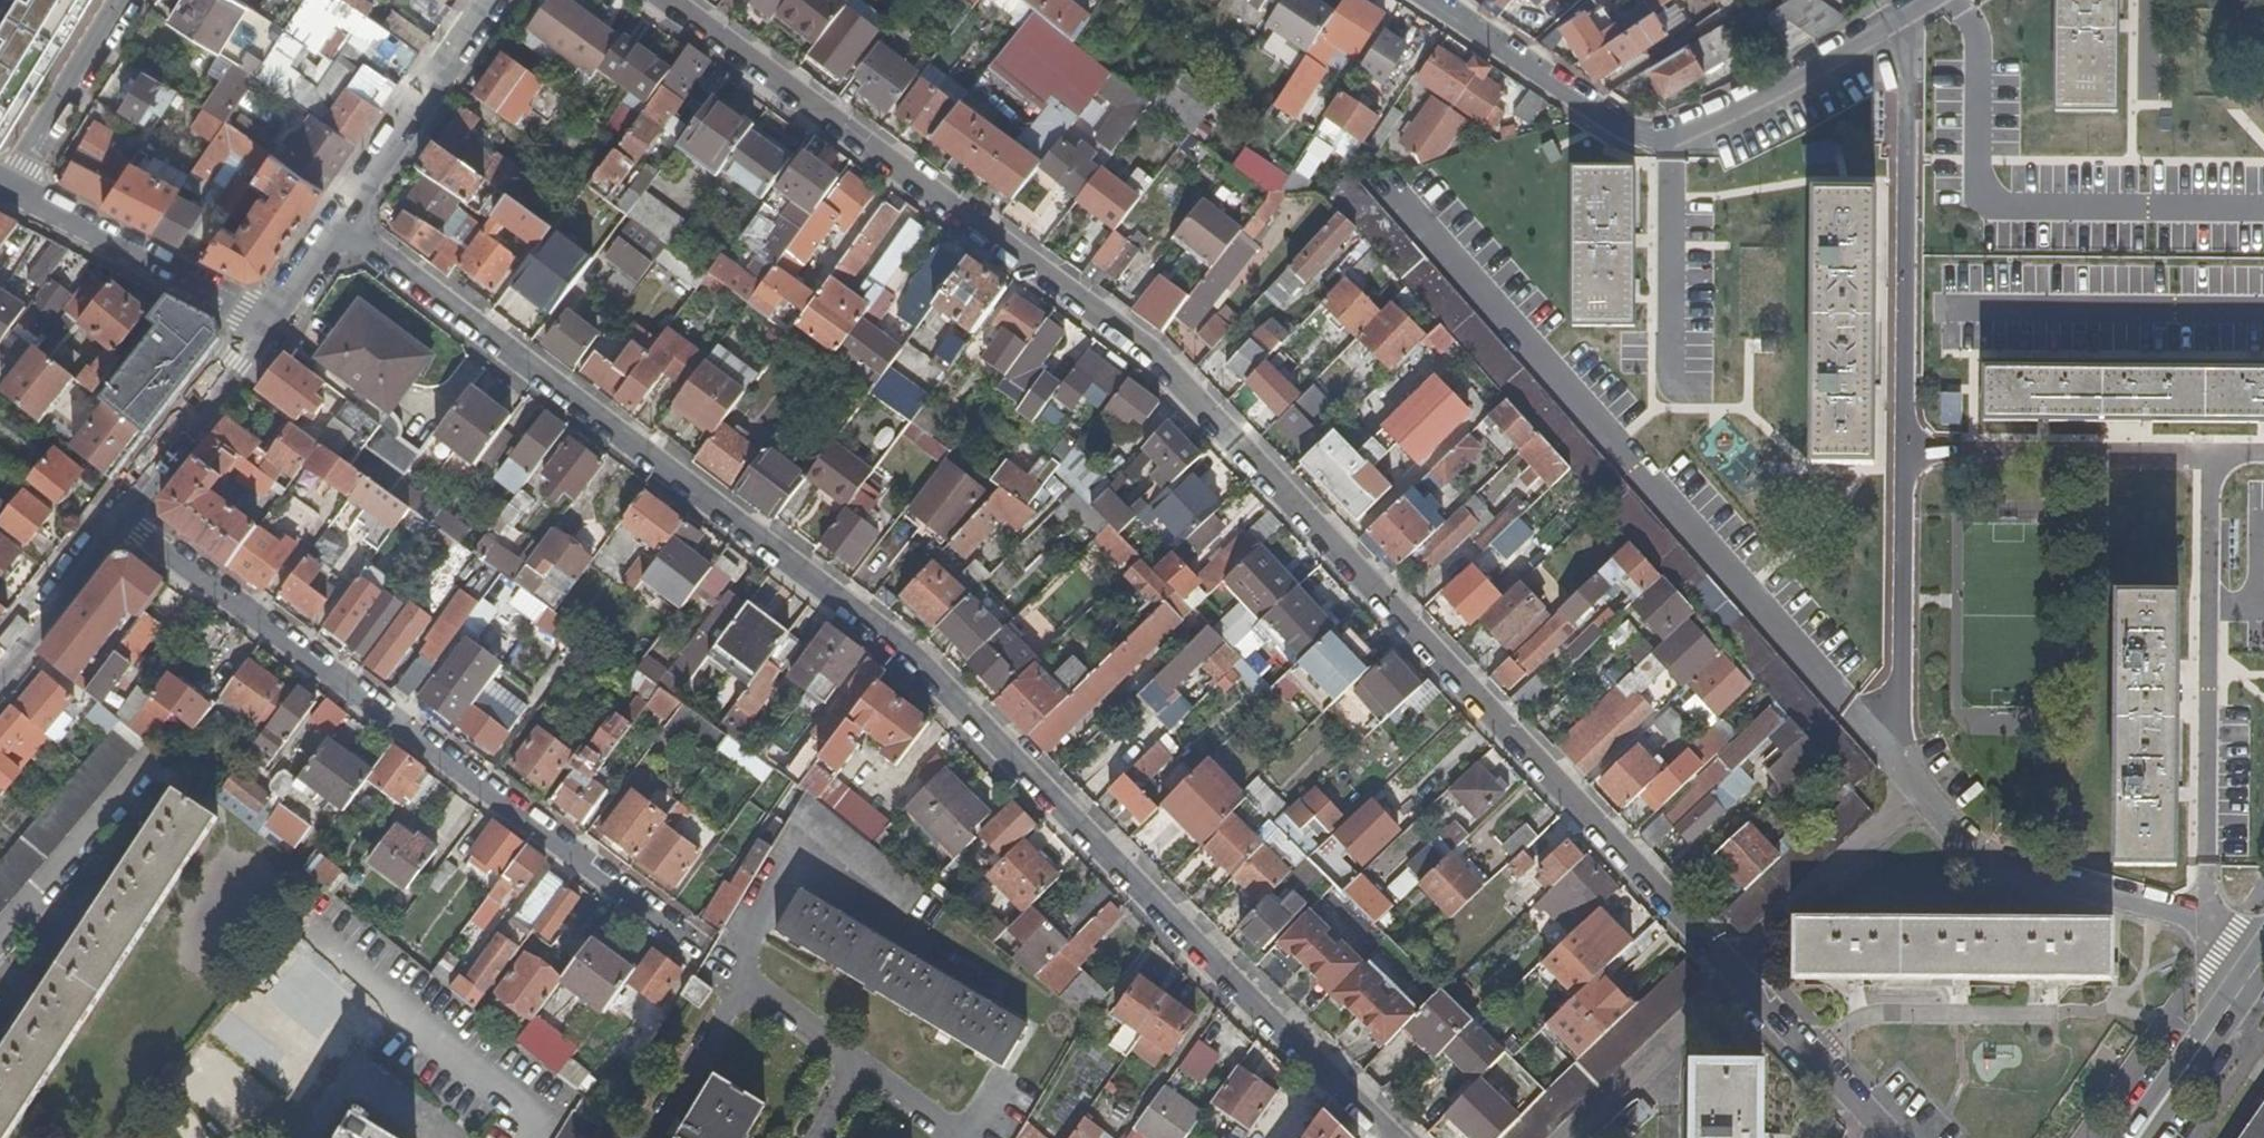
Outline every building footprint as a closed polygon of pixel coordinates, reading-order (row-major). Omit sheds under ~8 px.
[(0,27),(0,146),(91,0),(16,0),(0,27)] [(255,75),(286,28),(241,0),(182,0),(168,22),(189,35),(206,45),(235,63),(255,75)] [(286,28),(305,0),(241,0),(286,28)] [(286,28),(255,75),(277,90),(310,114),(354,145),(419,52),(391,32),(365,14),(344,0),(305,0),(286,28)] [(365,14),(371,6),(363,0),(344,0),(365,14)] [(592,77),(598,68),(620,37),(602,24),(606,19),(580,0),(575,0),(573,3),(569,0),(549,0),(528,30),(592,77)] [(717,9),(728,17),(740,0),(724,0),(717,9)] [(765,15),(777,0),(745,0),(765,15)] [(836,0),(787,0),(774,17),(813,48),(830,27),(845,7),(836,0)] [(1010,0),(992,0),(1003,9),(1010,0)] [(1067,0),(1018,0),(1033,12),(1073,44),(1090,18),(1067,0)] [(1248,3),(1260,10),(1267,0),(1250,0),(1248,3)] [(1313,0),(1282,0),(1279,5),(1264,28),(1305,55),(1313,43),(1319,33),(1333,13),(1313,0)] [(1358,0),(1341,0),(1333,13),(1319,33),(1357,58),(1384,17),(1358,0)] [(1493,0),(1487,0),(1481,6),(1496,16),(1503,8),(1500,6),(1493,0)] [(1580,60),(1604,43),(1637,21),(1650,12),(1667,0),(1644,0),(1612,24),(1599,5),(1584,14),(1582,10),(1557,28),(1580,60)] [(1810,33),(1845,15),(1822,0),(1786,0),(1773,8),(1810,33)] [(2056,112),(2118,112),(2118,25),(2118,0),(2056,0),(2056,112)] [(970,91),(971,92),(1049,154),(1059,141),(1096,94),(1111,74),(1073,44),(1033,12),(1015,35),(970,91)] [(1663,30),(1650,12),(1637,21),(1650,39),(1663,30)] [(391,32),(419,52),(429,37),(401,18),(391,32)] [(843,38),(830,27),(813,48),(798,68),(809,76),(820,62),(840,78),(860,51),(860,50),(874,32),(857,19),(843,38)] [(1650,39),(1637,21),(1604,43),(1618,63),(1651,41),(1650,39)] [(1724,24),(1704,34),(1650,66),(1667,94),(1739,50),(1724,24)] [(1405,49),(1381,33),(1358,68),(1381,83),(1405,49)] [(202,50),(206,45),(189,35),(186,41),(202,50)] [(670,70),(622,35),(620,37),(598,68),(646,103),(664,78),(670,70)] [(1326,51),(1313,43),(1305,55),(1281,91),(1302,104),(1324,70),(1318,66),(1326,51)] [(1604,43),(1580,60),(1594,79),(1618,63),(1604,43)] [(686,48),(670,70),(664,78),(667,80),(684,93),(706,56),(689,44),(686,48)] [(889,113),(917,74),(877,44),(854,74),(867,83),(861,92),(889,113)] [(1438,49),(1418,81),(1492,129),(1499,118),(1490,112),(1503,92),(1482,78),(1489,68),(1475,58),(1468,69),(1438,49)] [(535,140),(566,98),(505,54),(475,96),(535,140)] [(212,113),(224,121),(255,75),(235,63),(228,73),(223,71),(215,82),(220,86),(204,109),(212,113)] [(1217,99),(1176,69),(1166,84),(1151,106),(1191,135),(1193,137),(1217,99)] [(160,82),(142,71),(118,109),(137,120),(145,108),(160,82)] [(1138,96),(1111,74),(1096,94),(1119,112),(1096,144),(1112,156),(1151,106),(1138,96)] [(255,75),(224,121),(246,136),(277,90),(255,75)] [(699,84),(714,95),(719,88),(702,75),(697,83),(699,84)] [(1152,75),(1138,96),(1151,106),(1166,84),(1152,75)] [(667,80),(643,114),(660,127),(684,93),(667,80)] [(145,108),(158,116),(175,91),(160,82),(145,108)] [(920,82),(896,116),(929,140),(954,107),(920,82)] [(699,84),(689,96),(705,108),(713,96),(714,95),(699,84)] [(1528,126),(1544,102),(1519,85),(1504,107),(1513,112),(1511,115),(1528,126)] [(1249,121),(1258,127),(1276,100),(1267,94),(1249,121)] [(1324,119),(1341,130),(1342,128),(1363,142),(1378,118),(1341,94),(1324,119)] [(753,126),(713,96),(705,108),(688,130),(680,141),(678,143),(718,173),(722,168),(750,130),(753,126)] [(1400,144),(1416,155),(1420,161),(1440,153),(1464,120),(1432,98),(1400,144)] [(622,105),(606,127),(621,138),(637,116),(622,105)] [(1403,111),(1393,105),(1369,142),(1378,148),(1403,111)] [(466,165),(479,147),(463,136),(470,128),(476,132),(485,121),(464,106),(437,144),(466,165)] [(967,168),(1012,201),(1039,167),(1040,166),(960,106),(932,142),(955,159),(967,168)] [(203,127),(214,135),(224,121),(212,113),(203,127)] [(279,159),(323,189),(354,145),(310,114),(279,159)] [(643,114),(615,153),(632,165),(660,127),(643,114)] [(688,130),(673,119),(665,130),(680,141),(688,130)] [(1341,130),(1324,119),(1313,137),(1350,161),(1362,143),(1341,130)] [(187,177),(182,184),(196,194),(206,179),(228,147),(245,159),(224,190),(214,205),(217,206),(211,217),(222,224),(253,177),(269,152),(246,136),(224,121),(214,135),(187,177)] [(60,183),(101,204),(115,183),(127,164),(106,152),(116,136),(95,123),(80,147),(77,146),(60,183)] [(658,140),(673,151),(678,143),(680,141),(665,130),(658,140)] [(722,168),(762,198),(793,155),(773,140),(769,144),(750,130),(722,168)] [(1039,167),(1078,200),(1099,173),(1089,165),(1094,158),(1093,154),(1084,147),(1079,147),(1074,153),(1059,141),(1049,154),(1040,166),(1039,167)] [(482,143),(479,147),(466,165),(478,174),(495,152),(482,143)] [(467,203),(485,179),(478,174),(466,165),(437,144),(418,170),(424,175),(459,198),(467,203)] [(1416,155),(1400,144),(1393,154),(1403,160),(1416,155)] [(228,147),(206,179),(224,190),(245,159),(228,147)] [(607,200),(620,182),(632,165),(615,153),(612,150),(596,172),(586,185),(603,198),(607,200)] [(220,226),(201,255),(245,277),(264,273),(323,189),(279,159),(269,152),(253,177),(275,193),(269,202),(265,201),(257,212),(252,209),(234,234),(220,226)] [(533,180),(495,152),(478,174),(485,179),(497,188),(508,196),(554,229),(586,185),(596,172),(575,155),(560,174),(573,184),(565,194),(570,198),(562,208),(529,184),(533,180)] [(779,185),(814,210),(821,201),(837,179),(802,153),(779,185)] [(1244,153),(1233,166),(1248,177),(1257,162),(1244,153)] [(967,168),(955,159),(949,167),(961,176),(967,168)] [(101,204),(151,230),(175,194),(179,188),(182,184),(187,177),(156,161),(154,166),(143,161),(140,168),(128,162),(127,164),(115,183),(101,204)] [(1633,169),(1573,170),(1571,325),(1632,327),(1633,248),(1633,169)] [(625,186),(639,196),(643,191),(651,180),(637,170),(625,186)] [(824,204),(821,201),(814,210),(811,214),(800,230),(773,266),(747,303),(766,317),(778,301),(783,305),(786,301),(802,313),(815,296),(797,283),(800,279),(792,272),(800,261),(804,264),(820,243),(826,247),(833,237),(827,233),(833,226),(843,233),(874,192),(847,173),(824,204)] [(448,213),(459,198),(424,175),(390,225),(425,250),(451,216),(448,213)] [(1374,248),(1374,249),(1407,286),(1423,304),(1435,317),(1441,324),(1459,345),(1853,787),(1875,767),(1352,179),(1320,187),(1341,211),(1374,248)] [(588,219),(603,198),(586,185),(554,229),(539,248),(511,286),(527,297),(564,247),(567,249),(581,229),(579,227),(585,218),(588,219)] [(497,188),(479,211),(490,219),(508,196),(497,188)] [(776,189),(765,205),(800,230),(811,214),(776,189)] [(1254,241),(1294,190),(1276,193),(1271,194),(1268,200),(1243,231),(1212,270),(1189,300),(1175,317),(1192,330),(1260,245),(1254,241)] [(683,220),(643,191),(639,196),(626,214),(631,218),(666,244),(683,220)] [(834,301),(906,203),(891,192),(815,296),(802,313),(795,322),(836,351),(860,319),(834,301)] [(175,194),(151,230),(176,242),(200,208),(175,194)] [(526,239),(539,248),(554,229),(508,196),(490,219),(484,227),(456,263),(493,290),(518,257),(493,238),(504,223),(509,227),(508,228),(526,240),(526,239)] [(1873,273),(1874,197),(1814,196),(1810,467),(1871,467),(1872,395),(1873,273)] [(595,224),(610,235),(621,220),(626,214),(609,202),(607,201),(604,205),(607,208),(595,224)] [(1085,207),(1077,201),(1057,226),(1065,232),(1080,212),(1085,207)] [(1243,231),(1204,201),(1173,240),(1212,270),(1243,231)] [(775,228),(767,238),(760,248),(751,241),(758,231),(749,224),(737,240),(757,254),(773,266),(800,230),(765,205),(757,215),(775,228)] [(1334,270),(1344,280),(1374,249),(1374,248),(1351,222),(1341,211),(1267,291),(1280,304),(1301,281),(1304,284),(1320,266),(1324,270),(1341,251),(1338,248),(1351,234),(1359,243),(1334,270)] [(1063,241),(1083,214),(1080,212),(1065,232),(1060,239),(1063,241)] [(1141,256),(1083,214),(1063,241),(1121,283),(1141,256)] [(19,225),(0,215),(0,251),(19,225)] [(470,216),(432,264),(447,275),(451,270),(456,263),(484,227),(470,216)] [(639,281),(666,244),(631,218),(604,256),(616,264),(639,281)] [(861,290),(874,299),(891,278),(926,231),(912,221),(861,290)] [(767,238),(758,231),(751,241),(760,248),(767,238)] [(39,286),(65,249),(51,241),(25,277),(39,286)] [(578,257),(588,265),(600,249),(590,242),(578,257)] [(900,318),(915,329),(932,305),(962,265),(937,247),(913,280),(900,318)] [(743,273),(719,255),(706,273),(725,287),(747,303),(773,266),(757,254),(743,273)] [(588,265),(578,257),(555,289),(565,297),(588,265)] [(932,305),(973,336),(1007,290),(965,260),(962,265),(932,305)] [(607,324),(639,281),(616,264),(596,291),(609,301),(597,316),(607,324)] [(717,297),(725,287),(706,273),(699,283),(717,297)] [(67,313),(37,350),(49,360),(60,347),(79,323),(108,287),(93,275),(64,310),(67,313)] [(898,283),(891,278),(874,299),(860,319),(836,351),(828,362),(869,392),(887,367),(899,351),(871,330),(891,303),(888,301),(892,295),(890,294),(898,283)] [(1162,279),(1134,313),(1162,333),(1175,317),(1189,300),(1162,279)] [(18,335),(30,345),(67,295),(48,281),(18,322),(24,327),(18,335)] [(78,382),(86,389),(92,394),(128,349),(122,344),(147,313),(110,284),(108,287),(79,323),(110,348),(95,365),(93,363),(78,382)] [(1391,303),(1407,319),(1423,304),(1407,286),(1391,303)] [(1373,321),(1337,287),(1322,303),(1357,337),(1373,321)] [(10,328),(25,308),(2,294),(0,296),(0,342),(10,328)] [(993,327),(1024,350),(1047,320),(1016,298),(993,327)] [(102,402),(107,405),(142,434),(216,341),(212,324),(167,301),(149,323),(159,330),(102,402)] [(316,357),(388,412),(390,409),(429,357),(356,303),(316,357)] [(1425,337),(1420,332),(1407,319),(1391,303),(1373,321),(1357,337),(1391,370),(1425,337)] [(1217,315),(1231,329),(1241,319),(1227,305),(1217,315)] [(545,344),(576,367),(598,337),(567,314),(545,344)] [(1231,329),(1217,315),(1216,315),(1197,335),(1212,349),(1231,329)] [(1425,337),(1426,338),(1441,324),(1435,317),(1420,332),(1425,337)] [(1063,333),(1047,320),(1024,350),(996,389),(1020,406),(1016,411),(1033,424),(1050,400),(1054,395),(1036,382),(1039,377),(1034,373),(1063,333)] [(1280,344),(1282,345),(1290,337),(1273,321),(1258,332),(1226,365),(1244,382),(1280,344)] [(1331,432),(1300,463),(1355,522),(1467,413),(1434,379),(1394,419),(1386,411),(1437,359),(1442,363),(1459,345),(1441,324),(1426,338),(1375,389),(1369,395),(1359,405),(1376,421),(1384,429),(1356,457),(1331,432)] [(707,357),(667,327),(657,341),(647,355),(629,379),(616,397),(634,410),(663,371),(685,387),(704,360),(707,357)] [(638,348),(647,355),(657,341),(648,334),(638,348)] [(931,362),(946,373),(965,346),(951,335),(931,362)] [(60,347),(49,360),(60,368),(70,355),(60,347)] [(755,377),(714,347),(707,357),(704,360),(745,390),(755,377)] [(13,380),(2,393),(39,422),(69,384),(82,394),(86,389),(78,382),(60,368),(49,360),(37,350),(36,349),(20,370),(16,366),(8,376),(13,380)] [(1122,378),(1085,351),(1054,395),(1050,400),(1058,406),(1060,402),(1071,410),(1087,388),(1105,401),(1122,378)] [(583,372),(616,397),(629,379),(597,353),(583,372)] [(314,397),(323,385),(282,354),(256,391),(297,421),(306,408),(315,415),(323,404),(314,397)] [(745,390),(704,360),(685,387),(673,403),(714,432),(721,423),(745,390)] [(927,397),(887,367),(869,392),(909,422),(927,397)] [(1983,369),(1982,422),(2039,422),(2139,422),(2262,423),(2263,423),(2263,371),(1983,369)] [(1159,404),(1125,381),(1103,408),(1126,426),(1136,412),(1147,420),(1159,404)] [(1266,408),(1278,419),(1300,397),(1288,386),(1266,408)] [(1365,392),(1369,395),(1375,389),(1371,386),(1365,392)] [(1312,426),(1318,420),(1314,416),(1328,401),(1314,387),(1278,422),(1306,452),(1321,437),(1312,426)] [(434,435),(474,465),(480,456),(500,430),(506,422),(466,392),(434,435)] [(1962,425),(1963,393),(1941,393),(1941,425),(1962,425)] [(1537,435),(1504,400),(1488,416),(1489,417),(1484,421),(1488,426),(1493,421),(1520,450),(1537,435)] [(354,432),(336,457),(348,465),(377,425),(345,401),(334,417),(354,432)] [(1314,416),(1318,420),(1332,405),(1328,401),(1314,416)] [(107,405),(72,449),(110,479),(142,434),(107,405)] [(392,412),(390,409),(388,412),(378,426),(377,425),(348,465),(361,474),(364,476),(389,494),(421,452),(399,435),(399,432),(399,429),(398,424),(397,420),(394,416),(392,412)] [(498,476),(517,490),(518,489),(563,429),(543,414),(517,449),(512,445),(505,454),(511,458),(498,476)] [(354,432),(334,417),(316,442),(318,443),(320,445),(336,457),(354,432)] [(294,466),(299,469),(318,443),(316,442),(290,424),(268,455),(257,448),(260,444),(225,420),(210,438),(273,482),(292,457),(298,461),(294,466)] [(919,447),(927,436),(909,422),(900,434),(919,447)] [(732,432),(721,423),(714,432),(696,457),(730,484),(756,450),(737,435),(741,430),(736,427),(732,432)] [(1199,459),(1165,424),(1142,450),(1160,469),(1152,477),(1158,485),(1128,513),(1112,498),(1106,491),(1091,508),(1108,526),(1118,536),(1141,514),(1153,503),(1185,472),(1199,459)] [(511,439),(500,430),(480,456),(492,465),(511,439)] [(1541,474),(1552,485),(1569,469),(1538,434),(1537,435),(1520,450),(1532,463),(1522,472),(1532,483),(1541,474)] [(1480,448),(1468,435),(1421,479),(1433,492),(1440,485),(1444,489),(1453,480),(1450,476),(1480,448)] [(270,488),(280,494),(283,490),(276,484),(273,482),(210,438),(208,436),(192,457),(194,459),(159,502),(161,519),(226,567),(227,565),(256,527),(232,508),(209,492),(220,478),(224,481),(235,466),(239,470),(233,478),(246,489),(248,488),(262,498),(270,488)] [(919,447),(940,464),(941,463),(949,452),(927,436),(919,447)] [(564,490),(574,498),(601,462),(569,438),(542,475),(553,482),(546,492),(556,500),(564,490)] [(1030,480),(1004,462),(990,482),(999,488),(1019,503),(1025,507),(1045,482),(1054,471),(1073,447),(1062,439),(1030,480)] [(872,471),(832,441),(805,477),(845,508),(853,497),(858,490),(862,486),(872,471)] [(346,496),(361,474),(348,465),(336,457),(320,445),(305,466),(346,496)] [(735,488),(775,518),(805,478),(765,448),(735,488)] [(966,448),(958,458),(970,467),(978,457),(966,448)] [(53,450),(29,479),(58,502),(82,474),(53,450)] [(1129,466),(1134,470),(1142,461),(1136,457),(1129,466)] [(979,493),(941,463),(940,464),(903,512),(941,541),(979,493)] [(1134,470),(1129,466),(1120,475),(1127,481),(1131,484),(1140,475),(1134,470)] [(1045,482),(1065,502),(1075,493),(1054,471),(1045,482)] [(1220,509),(1185,472),(1153,503),(1160,510),(1188,540),(1208,521),(1220,509)] [(1127,481),(1120,475),(1106,491),(1112,498),(1127,481)] [(363,538),(379,549),(399,521),(408,508),(389,494),(364,476),(349,497),(363,507),(356,518),(371,529),(363,538)] [(867,490),(862,486),(858,490),(864,494),(867,490)] [(1024,508),(1019,503),(999,488),(946,545),(961,560),(1001,518),(1015,532),(1031,515),(1024,508)] [(532,498),(518,489),(517,490),(498,515),(504,519),(512,525),(532,498)] [(864,494),(858,490),(853,497),(845,508),(844,509),(854,517),(869,498),(864,494)] [(1419,500),(1410,490),(1365,532),(1382,550),(1377,554),(1388,566),(1393,561),(1398,567),(1433,534),(1418,517),(1433,503),(1425,495),(1419,500)] [(25,544),(50,513),(23,491),(3,516),(0,514),(0,524),(25,544)] [(682,521),(642,491),(618,522),(658,553),(682,521)] [(1080,518),(1091,508),(1075,493),(1065,502),(1080,518)] [(1482,507),(1472,497),(1433,534),(1398,567),(1390,575),(1402,588),(1424,567),(1428,572),(1476,524),(1470,518),(1482,507)] [(293,499),(282,516),(309,533),(320,516),(293,499)] [(1472,540),(1482,552),(1526,510),(1517,501),(1508,509),(1506,508),(1472,540)] [(1160,510),(1153,503),(1141,514),(1148,521),(1160,510)] [(399,521),(421,537),(430,524),(408,508),(399,521)] [(1080,518),(1098,536),(1108,526),(1091,508),(1080,518)] [(854,517),(844,509),(819,543),(852,567),(877,534),(854,517)] [(468,532),(439,511),(430,524),(455,541),(459,545),(468,532)] [(276,519),(267,512),(256,527),(227,565),(265,593),(298,548),(286,538),(281,545),(265,534),(276,519)] [(1282,527),(1269,513),(1245,536),(1257,551),(1282,527)] [(504,519),(498,515),(490,526),(496,531),(504,519)] [(701,535),(682,521),(658,553),(655,557),(675,570),(701,535)] [(1220,532),(1208,521),(1188,540),(1183,544),(1195,556),(1220,532)] [(421,537),(445,554),(455,541),(430,524),(421,537)] [(1095,539),(1128,573),(1139,563),(1142,560),(1118,536),(1108,526),(1098,536),(1095,539)] [(346,544),(326,528),(278,592),(310,616),(331,587),(313,574),(318,567),(326,572),(346,544)] [(591,558),(551,529),(531,555),(512,582),(514,583),(545,606),(552,611),(591,558)] [(398,532),(375,563),(395,578),(418,547),(398,532)] [(21,551),(0,534),(0,578),(21,551)] [(518,559),(484,535),(470,553),(491,567),(500,574),(512,582),(531,555),(524,550),(518,559)] [(1198,580),(1173,554),(1154,572),(1176,594),(1193,611),(1227,580),(1257,551),(1245,536),(1198,580)] [(1626,599),(1632,605),(1660,578),(1628,544),(1559,610),(1561,612),(1511,660),(1509,658),(1493,673),(1503,684),(1509,690),(1525,675),(1526,676),(1576,628),(1572,624),(1625,573),(1630,578),(1623,585),(1632,593),(1626,599)] [(1295,591),(1257,551),(1227,580),(1264,620),(1295,591)] [(128,611),(138,618),(143,612),(163,585),(130,560),(113,563),(40,659),(83,693),(89,685),(77,676),(128,611)] [(899,596),(934,629),(936,627),(966,598),(985,579),(971,564),(952,585),(929,563),(899,596)] [(1173,596),(1139,563),(1128,573),(1106,595),(1113,602),(1132,584),(1150,602),(1136,615),(1144,624),(1165,604),(1173,596)] [(396,687),(409,696),(476,605),(500,574),(491,567),(474,591),(470,589),(465,596),(460,592),(425,641),(430,644),(418,660),(416,659),(396,687)] [(387,585),(365,568),(323,625),(345,642),(382,591),(387,585)] [(1471,568),(1442,596),(1470,625),(1499,597),(1471,568)] [(490,616),(514,583),(512,582),(500,574),(476,605),(490,616)] [(1632,605),(1664,640),(1686,618),(1694,611),(1663,575),(1660,578),(1632,605)] [(1550,618),(1518,583),(1479,620),(1512,655),(1550,618)] [(719,601),(698,584),(692,591),(714,608),(678,655),(680,657),(668,673),(644,655),(634,669),(636,671),(658,687),(675,699),(692,675),(710,651),(747,603),(728,590),(719,601)] [(405,608),(382,591),(345,642),(368,658),(405,608)] [(1300,663),(1334,631),(1295,591),(1264,620),(1262,622),(1300,663)] [(2112,865),(2172,865),(2173,795),(2174,665),(2175,596),(2115,595),(2112,865)] [(998,632),(966,598),(936,627),(969,660),(992,637),(998,632)] [(788,633),(747,603),(710,651),(751,681),(787,634),(788,633)] [(430,619),(408,604),(405,608),(368,658),(364,663),(386,679),(430,619)] [(1182,621),(1165,604),(1144,624),(1088,677),(1027,736),(1044,752),(1182,621)] [(534,621),(579,654),(590,638),(552,611),(545,606),(534,621)] [(77,676),(89,685),(138,618),(128,611),(77,676)] [(1566,654),(1573,662),(1616,620),(1607,611),(1581,635),(1583,638),(1566,654)] [(159,624),(143,612),(138,618),(89,685),(83,693),(97,705),(98,705),(159,624)] [(1704,638),(1686,618),(1664,640),(1653,650),(1637,665),(1621,681),(1622,683),(1636,697),(1667,669),(1683,686),(1725,646),(1712,631),(1704,638)] [(216,633),(204,624),(190,643),(202,652),(216,633)] [(789,677),(806,691),(844,641),(826,628),(789,677)] [(1198,638),(1231,671),(1241,661),(1231,650),(1209,628),(1198,638)] [(1300,663),(1294,669),(1330,707),(1371,668),(1363,660),(1342,638),(1335,630),(1334,631),(1300,663)] [(1350,631),(1342,638),(1363,660),(1371,653),(1350,631)] [(800,644),(787,634),(751,681),(716,728),(726,736),(732,740),(775,682),(770,678),(777,669),(780,671),(800,644)] [(1001,646),(992,637),(969,660),(966,663),(995,692),(1013,675),(1017,679),(1035,663),(1036,661),(1018,642),(999,660),(996,657),(999,653),(996,650),(1001,646)] [(1200,664),(1219,682),(1231,671),(1198,638),(1186,649),(1200,664)] [(1628,656),(1637,665),(1653,650),(1644,640),(1628,656)] [(861,654),(844,641),(806,691),(824,704),(861,654)] [(1200,664),(1186,649),(1138,697),(1157,717),(1180,698),(1173,691),(1200,664)] [(751,681),(710,651),(692,675),(708,687),(690,710),(716,728),(751,681)] [(419,697),(458,725),(493,677),(501,666),(483,652),(469,671),(449,656),(419,697)] [(1722,653),(1688,685),(1715,713),(1748,681),(1722,653)] [(1637,665),(1628,656),(1606,677),(1615,686),(1621,681),(1637,665)] [(291,692),(247,659),(220,695),(255,722),(261,714),(270,721),(291,692)] [(867,659),(782,776),(790,781),(797,786),(875,683),(884,671),(867,659)] [(1363,710),(1379,726),(1405,701),(1419,688),(1391,659),(1364,684),(1367,688),(1360,695),(1368,705),(1363,710)] [(1051,680),(1035,663),(1017,679),(994,702),(1027,736),(1088,677),(1072,661),(1051,680)] [(1241,677),(1249,668),(1241,661),(1231,671),(1219,682),(1227,691),(1241,677)] [(614,679),(624,687),(627,683),(636,671),(634,669),(626,664),(614,679)] [(1241,677),(1266,703),(1275,694),(1271,691),(1249,668),(1241,677)] [(627,683),(649,699),(658,687),(636,671),(627,683)] [(72,698),(42,673),(14,707),(32,722),(43,733),(72,698)] [(1270,686),(1284,703),(1300,690),(1286,673),(1270,686)] [(1503,684),(1493,673),(1487,678),(1498,689),(1503,684)] [(166,705),(195,728),(210,708),(166,675),(151,696),(127,728),(143,742),(145,743),(163,719),(158,716),(166,705)] [(708,687),(692,675),(675,699),(682,704),(690,710),(708,687)] [(1535,676),(1509,700),(1520,712),(1545,688),(1535,676)] [(529,704),(493,677),(458,725),(493,752),(529,704)] [(1418,715),(1440,694),(1428,680),(1419,688),(1405,701),(1418,715)] [(928,722),(875,683),(797,786),(805,792),(859,834),(868,842),(888,822),(833,777),(858,744),(853,740),(861,730),(884,747),(879,755),(895,766),(928,722)] [(1636,697),(1622,683),(1557,745),(1584,773),(1650,711),(1636,697)] [(135,685),(112,716),(118,721),(127,728),(151,696),(135,685)] [(314,702),(295,687),(291,692),(270,721),(247,752),(266,767),(314,702)] [(326,737),(345,713),(324,696),(305,720),(326,737)] [(624,714),(633,721),(646,704),(637,697),(624,714)] [(684,728),(716,750),(718,748),(726,736),(716,728),(690,710),(682,704),(664,728),(677,738),(684,728)] [(1676,809),(1685,817),(1732,772),(1770,736),(1789,718),(1776,704),(1719,759),(1727,768),(1697,797),(1693,793),(1676,809)] [(88,716),(108,733),(118,721),(112,716),(98,705),(97,705),(88,716)] [(14,707),(0,723),(0,789),(16,770),(2,758),(32,722),(14,707)] [(587,751),(581,746),(573,756),(567,764),(575,770),(552,800),(549,798),(544,804),(552,810),(556,804),(567,812),(590,781),(630,726),(614,715),(587,751)] [(1600,784),(1625,809),(1635,799),(1698,739),(1713,725),(1703,715),(1677,739),(1679,741),(1662,758),(1664,760),(1656,768),(1637,748),(1600,784)] [(1769,791),(1775,797),(1813,761),(1802,746),(1808,740),(1789,718),(1770,736),(1784,755),(1767,771),(1777,784),(1769,791)] [(143,742),(127,728),(118,721),(108,733),(81,765),(35,818),(0,860),(0,911),(143,742)] [(511,765),(547,792),(567,764),(573,756),(538,730),(511,765)] [(718,748),(763,782),(772,769),(757,757),(732,740),(726,736),(718,748)] [(1708,749),(1698,739),(1635,799),(1641,805),(1654,792),(1665,803),(1701,768),(1695,762),(1708,749)] [(298,777),(343,810),(365,780),(370,773),(326,740),(298,777)] [(1172,759),(1156,743),(1108,790),(1133,816),(1141,823),(1157,808),(1149,800),(1159,790),(1150,780),(1172,759)] [(411,784),(422,770),(390,746),(370,773),(365,780),(397,804),(401,798),(406,802),(417,789),(411,784)] [(918,774),(928,784),(942,770),(947,765),(937,755),(918,774)] [(1193,773),(1162,803),(1202,844),(1231,814),(1246,799),(1240,793),(1207,760),(1204,762),(1193,773)] [(1478,767),(1452,791),(1477,818),(1508,788),(1499,778),(1494,783),(1478,767)] [(253,783),(235,768),(213,798),(245,823),(256,832),(278,804),(296,779),(286,771),(281,777),(277,774),(267,785),(258,777),(253,783)] [(906,805),(957,857),(976,839),(970,833),(992,812),(968,788),(964,792),(942,770),(928,784),(906,805)] [(1745,786),(1732,772),(1685,817),(1675,827),(1688,840),(1745,786)] [(1290,810),(1256,778),(1240,793),(1246,799),(1260,813),(1273,826),(1290,810)] [(605,792),(590,781),(567,812),(582,823),(605,792)] [(645,803),(666,819),(679,800),(658,785),(645,803)] [(218,816),(174,787),(159,811),(149,805),(140,819),(149,825),(121,868),(111,862),(102,877),(111,883),(83,926),(74,920),(64,935),(73,942),(45,985),(35,979),(25,994),(35,1001),(7,1044),(0,1039),(0,1137),(8,1137),(218,816)] [(1742,935),(1872,812),(1852,789),(1806,832),(1780,858),(1745,890),(1721,913),(1742,935)] [(1315,790),(1275,827),(1278,830),(1306,857),(1307,859),(1319,848),(1306,834),(1301,839),(1296,834),(1313,818),(1327,832),(1341,819),(1315,790)] [(905,914),(926,889),(925,888),(868,842),(859,834),(805,792),(789,819),(905,914)] [(666,819),(645,803),(631,793),(602,832),(637,858),(665,820),(666,819)] [(1398,830),(1370,800),(1334,833),(1363,863),(1398,830)] [(979,834),(1002,858),(1034,827),(1011,803),(979,834)] [(307,826),(278,804),(256,832),(286,856),(307,826)] [(1206,880),(1218,891),(1233,875),(1278,830),(1275,827),(1273,826),(1260,813),(1246,828),(1231,814),(1202,844),(1222,865),(1206,880)] [(1660,816),(1638,837),(1650,850),(1672,829),(1660,816)] [(671,825),(665,820),(637,858),(636,859),(674,887),(699,853),(668,830),(671,825)] [(1780,858),(1772,849),(1748,823),(1713,856),(1745,890),(1780,858)] [(394,824),(368,861),(407,890),(437,849),(424,839),(421,844),(394,824)] [(465,864),(495,886),(524,846),(495,824),(465,864)] [(1438,841),(1451,854),(1469,836),(1457,824),(1438,841)] [(1500,848),(1513,860),(1522,851),(1537,837),(1525,824),(1500,848)] [(1772,849),(1780,858),(1806,832),(1798,824),(1772,849)] [(1285,858),(1295,868),(1306,857),(1278,830),(1233,875),(1261,903),(1266,898),(1291,873),(1281,862),(1285,858)] [(705,917),(722,929),(772,846),(759,838),(730,884),(723,880),(705,917)] [(1058,879),(1022,841),(987,875),(1024,913),(1031,906),(1058,879)] [(1537,872),(1552,888),(1586,856),(1587,855),(1583,851),(1579,854),(1568,843),(1537,872)] [(521,890),(544,860),(524,846),(495,886),(469,920),(482,929),(495,912),(487,906),(493,898),(500,903),(513,884),(521,890)] [(343,876),(312,851),(300,868),(322,885),(331,892),(343,876)] [(1534,863),(1522,851),(1513,860),(1507,866),(1518,878),(1534,863)] [(1418,885),(1451,919),(1489,882),(1474,866),(1468,872),(1451,854),(1418,885)] [(459,866),(447,856),(427,883),(440,892),(459,866)] [(1572,907),(1586,921),(1618,891),(1586,856),(1552,888),(1544,896),(1555,908),(1582,883),(1589,891),(1572,907)] [(1385,885),(1398,900),(1418,883),(1405,868),(1385,885)] [(467,982),(463,978),(459,975),(456,978),(449,988),(467,1002),(474,1007),(484,994),(533,929),(564,888),(565,886),(548,873),(523,906),(498,936),(467,982)] [(1393,908),(1359,875),(1341,892),(1375,925),(1393,908)] [(1053,928),(1031,906),(1024,913),(1009,929),(1027,946),(1014,958),(1035,975),(1055,956),(1108,905),(1116,897),(1103,883),(1074,912),(1081,918),(1067,932),(1058,923),(1053,928)] [(578,898),(564,888),(533,929),(547,939),(578,898)] [(1277,910),(1293,894),(1287,889),(1271,904),(1277,910)] [(1419,894),(1413,889),(1409,893),(1414,899),(1419,894)] [(800,892),(776,932),(1002,1068),(1026,1028),(800,892)] [(1277,910),(1271,904),(1266,898),(1261,903),(1239,926),(1263,948),(1305,906),(1293,894),(1277,910)] [(1623,902),(1586,938),(1612,965),(1649,929),(1623,902)] [(1118,916),(1108,905),(1055,956),(1074,975),(1081,968),(1077,965),(1096,945),(1093,942),(1118,916)] [(990,913),(974,929),(994,945),(1009,929),(990,913)] [(1357,969),(1303,916),(1277,942),(1331,994),(1357,969)] [(2033,981),(2109,981),(2110,920),(1799,919),(1797,979),(1877,980),(2033,981)] [(1672,964),(1644,935),(1616,962),(1629,975),(1636,968),(1651,984),(1672,964)] [(635,969),(592,937),(561,979),(560,981),(602,1013),(625,982),(635,969)] [(1586,938),(1554,972),(1580,1003),(1612,965),(1586,938)] [(681,970),(651,948),(635,969),(625,982),(644,995),(657,979),(668,986),(681,970)] [(496,992),(532,1018),(533,1016),(560,981),(561,979),(526,952),(496,992)] [(437,963),(447,971),(455,960),(445,953),(437,963)] [(1035,975),(1034,977),(1078,1013),(1086,1020),(1108,993),(1081,968),(1074,975),(1055,956),(1035,975)] [(456,978),(447,971),(437,963),(430,973),(449,988),(456,978)] [(1681,963),(1639,1002),(1626,1014),(1577,1061),(1574,1064),(1545,1091),(1530,1107),(1499,1137),(1545,1137),(1703,985),(1681,963)] [(1411,1021),(1357,969),(1331,994),(1386,1047),(1406,1027),(1411,1021)] [(713,990),(692,977),(681,996),(702,1009),(713,990)] [(1108,1046),(1125,1059),(1142,1035),(1168,1000),(1139,980),(1114,1015),(1125,1023),(1108,1046)] [(1622,1009),(1626,1014),(1639,1002),(1623,986),(1607,1001),(1618,1012),(1622,1009)] [(1406,1027),(1437,1058),(1448,1047),(1473,1022),(1442,991),(1411,1021),(1406,1027)] [(489,998),(484,994),(474,1007),(479,1012),(489,998)] [(1196,1020),(1168,1000),(1142,1035),(1171,1056),(1196,1020)] [(576,1048),(533,1016),(532,1018),(515,1041),(556,1074),(576,1048)] [(1463,1087),(1468,1091),(1491,1068),(1506,1053),(1477,1025),(1473,1022),(1448,1047),(1456,1056),(1465,1047),(1471,1046),(1485,1060),(1467,1078),(1469,1080),(1463,1087)] [(1219,1059),(1196,1042),(1177,1068),(1200,1085),(1219,1059)] [(1560,1044),(1549,1054),(1545,1058),(1537,1051),(1528,1042),(1511,1058),(1545,1091),(1574,1064),(1577,1061),(1560,1044)] [(1545,1058),(1549,1054),(1542,1046),(1537,1051),(1545,1058)] [(1491,1068),(1530,1107),(1545,1091),(1511,1058),(1506,1053),(1491,1068)] [(561,1076),(574,1088),(587,1074),(574,1062),(561,1076)] [(1241,1130),(1247,1134),(1275,1094),(1237,1066),(1211,1103),(1243,1127),(1241,1130)] [(1761,1067),(1696,1067),(1695,1137),(1760,1137),(1761,1067)] [(1491,1068),(1468,1091),(1458,1101),(1479,1123),(1495,1137),(1499,1137),(1530,1107),(1491,1068)] [(677,1137),(744,1137),(765,1104),(716,1074),(677,1137)] [(1153,1137),(1186,1137),(1203,1114),(1164,1086),(1136,1126),(1153,1137)] [(1316,1120),(1281,1094),(1254,1133),(1261,1137),(1303,1137),(1316,1120)] [(2234,1137),(2263,1137),(2263,1095),(2234,1137)] [(1423,1115),(1433,1125),(1452,1106),(1442,1096),(1423,1115)] [(608,1116),(584,1097),(558,1137),(594,1137),(608,1116)] [(1458,1101),(1452,1106),(1433,1125),(1425,1133),(1430,1137),(1464,1137),(1479,1123),(1458,1101)] [(1639,1103),(1626,1116),(1639,1130),(1652,1117),(1639,1103)] [(365,1121),(369,1114),(361,1109),(357,1116),(355,1115),(342,1137),(392,1137),(365,1121)] [(1322,1112),(1316,1120),(1303,1137),(1350,1137),(1322,1112)] [(1102,1131),(1084,1117),(1068,1137),(1098,1137),(1102,1131)] [(1593,1137),(1634,1137),(1614,1118),(1593,1137)] [(1241,1130),(1239,1133),(1235,1130),(1229,1137),(1244,1137),(1247,1134),(1241,1130)]
